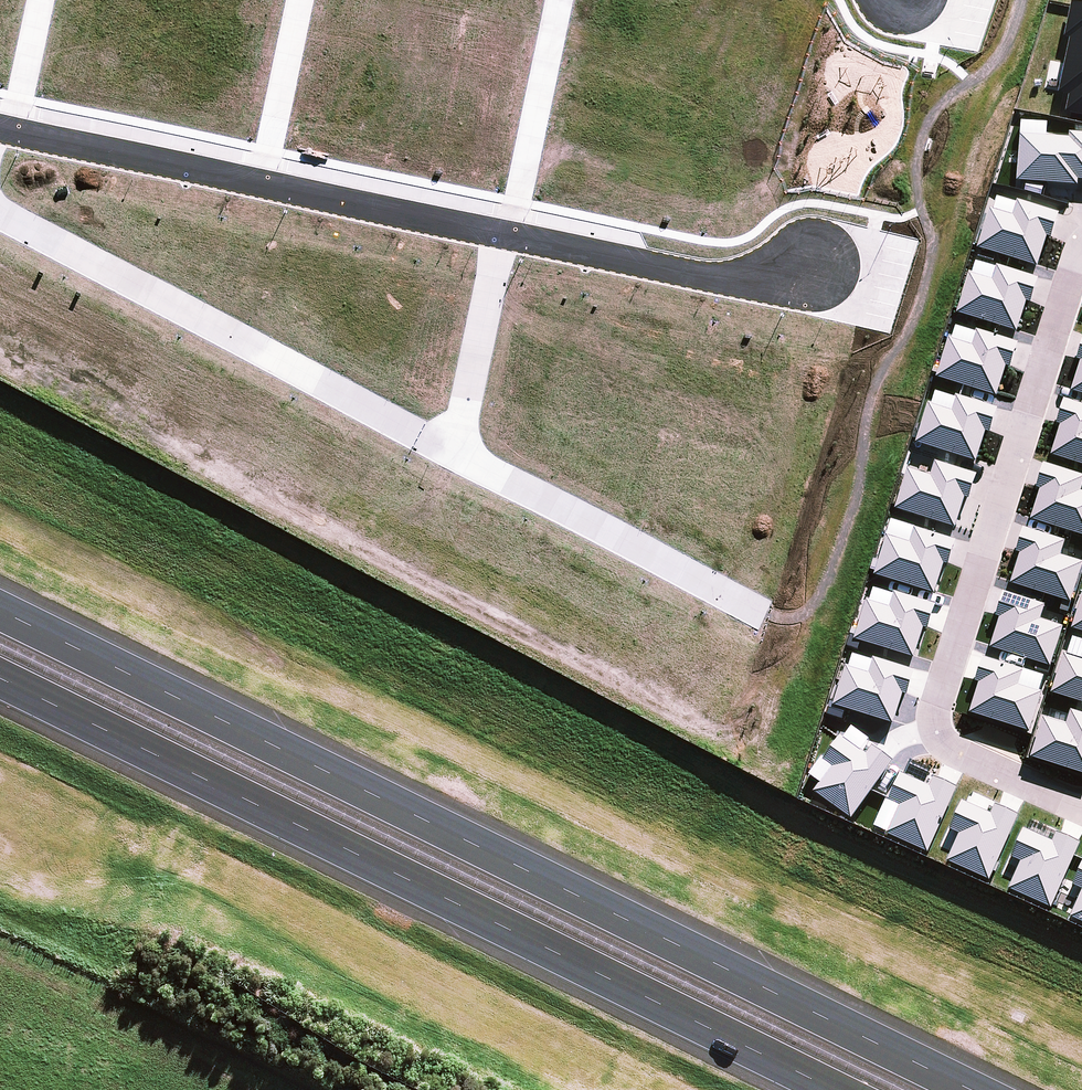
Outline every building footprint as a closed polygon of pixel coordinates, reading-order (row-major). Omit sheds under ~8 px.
[(1081,121),(1081,11),(1071,9),(1064,42),(1070,43),(1058,99),(1069,101),(1066,118),(1081,121)] [(1020,127),(1019,141),(1046,143),(1047,129),(1020,127)] [(1077,191),(1077,185),(1081,185),(1081,139),(1068,138),(1068,144),(1046,143),(1019,141),(1016,187),(1077,191)] [(996,203),(992,215),(1011,221),(1015,209),(996,203)] [(992,215),(989,214),(976,253),(1036,272),(1046,242),(1050,244),(1058,219),(1016,206),(1015,209),(1011,221),(992,215)] [(992,284),(996,272),(975,265),(971,277),(992,284)] [(971,277),(969,277),(957,315),(1017,335),(1026,306),(1030,308),(1038,282),(997,269),(996,272),(992,284),(971,277)] [(971,349),(976,336),(956,330),(952,343),(971,349)] [(952,343),(949,342),(935,382),(996,402),(1006,372),(1010,373),(1018,348),(976,334),(976,336),(971,349),(952,343)] [(1081,340),(1074,365),(1078,366),(1069,397),(1081,401),(1081,340)] [(951,417),(955,404),(935,397),(931,411),(951,417)] [(931,411),(928,410),(915,448),(975,467),(984,437),(989,438),(997,414),(956,401),(955,404),(951,417),(931,411)] [(1062,404),(1054,429),(1058,430),(1049,460),(1081,471),(1081,410),(1062,404)] [(930,482),(907,474),(894,514),(954,534),(964,504),(968,505),(976,480),(934,467),(930,482)] [(1079,496),(1081,485),(1081,481),(1041,468),(1034,493),(1038,494),(1028,525),(1081,542),(1081,497),(1079,496)] [(890,525),(885,541),(908,548),(913,533),(890,525)] [(1068,608),(1081,567),(1059,560),(1063,545),(1021,532),(1014,557),(1018,558),(1008,589),(1068,608)] [(908,548),(885,541),(872,580),(933,600),(942,570),(947,571),(955,546),(913,533),(908,548)] [(1081,593),(1068,633),(1081,637),(1081,593)] [(1048,672),(1061,631),(1038,624),(1043,609),(1001,596),(993,621),(997,622),(988,653),(1048,672)] [(866,605),(853,645),(913,664),(923,634),(927,635),(935,610),(893,597),(888,612),(866,605)] [(1081,665),(1081,645),(1071,641),(1065,659),(1081,665)] [(1061,658),(1048,698),(1081,709),(1081,665),(1061,658)] [(967,717),(1027,736),(1039,697),(1036,696),(1015,690),(1020,675),(980,662),(972,687),(976,688),(967,717)] [(846,670),(832,710),(892,730),(902,700),(906,701),(914,676),(872,663),(867,677),(846,670)] [(1041,682),(1020,675),(1015,690),(1036,696),(1041,682)] [(1068,714),(1063,729),(1041,722),(1028,762),(1081,780),(1081,719),(1068,714)] [(851,824),(893,766),(871,751),(866,759),(840,740),(821,766),(830,773),(813,796),(851,824)] [(926,857),(955,793),(931,782),(927,791),(899,779),(887,806),(896,810),(883,838),(926,857)] [(988,885),(1017,820),(993,809),(989,818),(960,805),(947,834),(957,839),(945,865),(988,885)] [(1049,912),(1078,848),(1054,837),(1050,846),(1021,833),(1008,862),(1018,866),(1007,893),(1049,912)] [(1070,890),(1080,894),(1068,921),(1081,927),(1081,863),(1070,890)]
